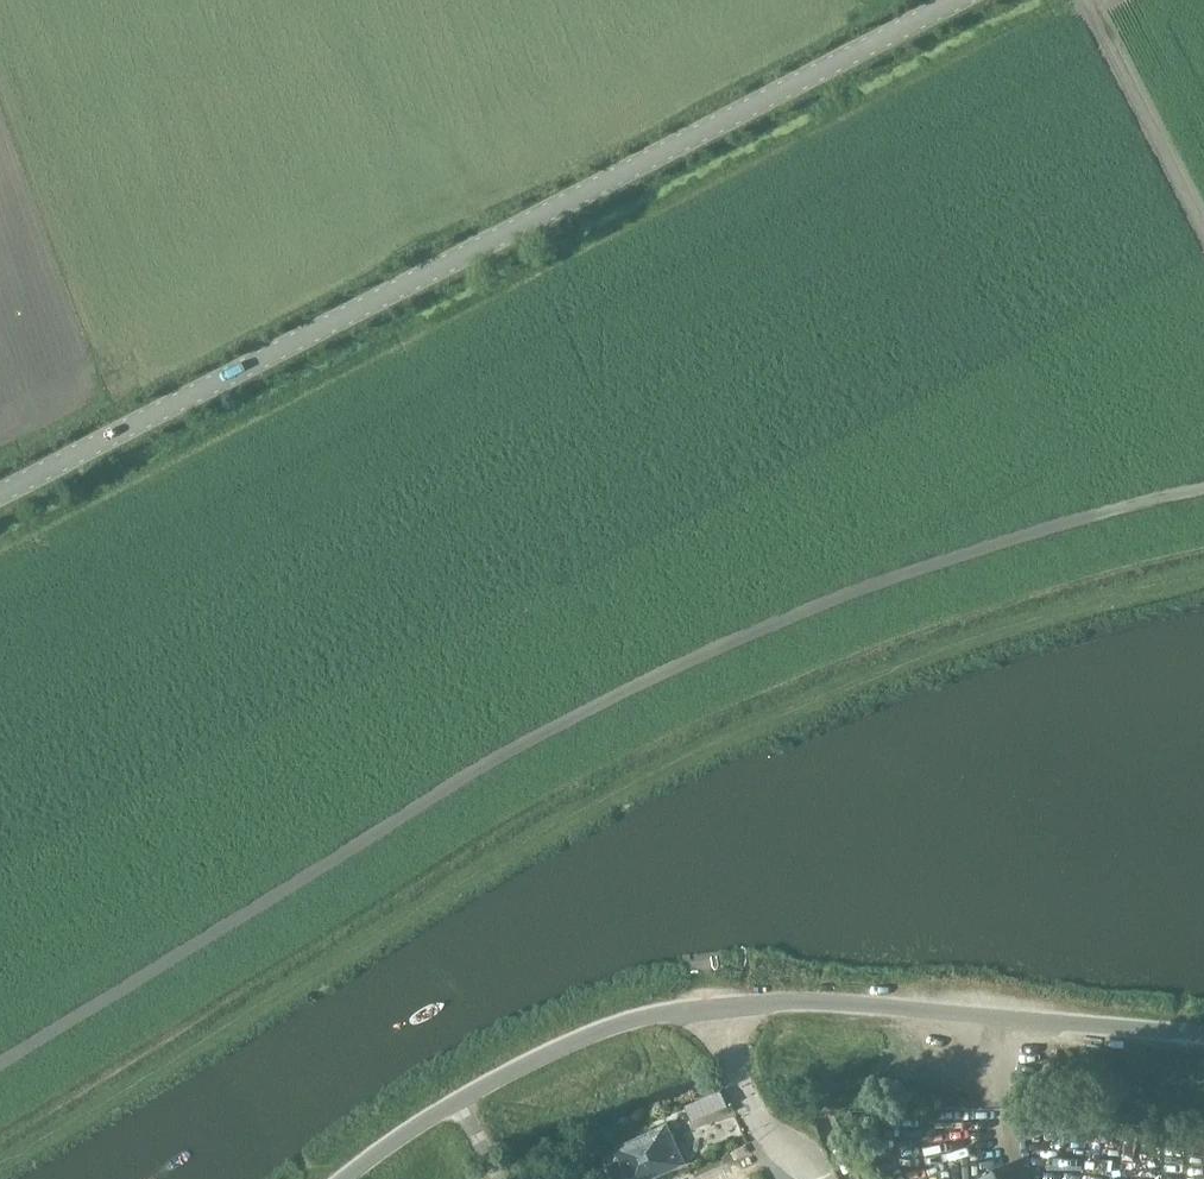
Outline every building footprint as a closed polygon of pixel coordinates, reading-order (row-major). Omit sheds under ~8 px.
[(682,1104),(690,1120),(726,1104),(719,1087),(682,1104)] [(627,1178),(646,1178),(685,1161),(666,1120),(611,1145),(627,1178)] [(992,1169),(971,1178),(997,1178),(992,1169)]
